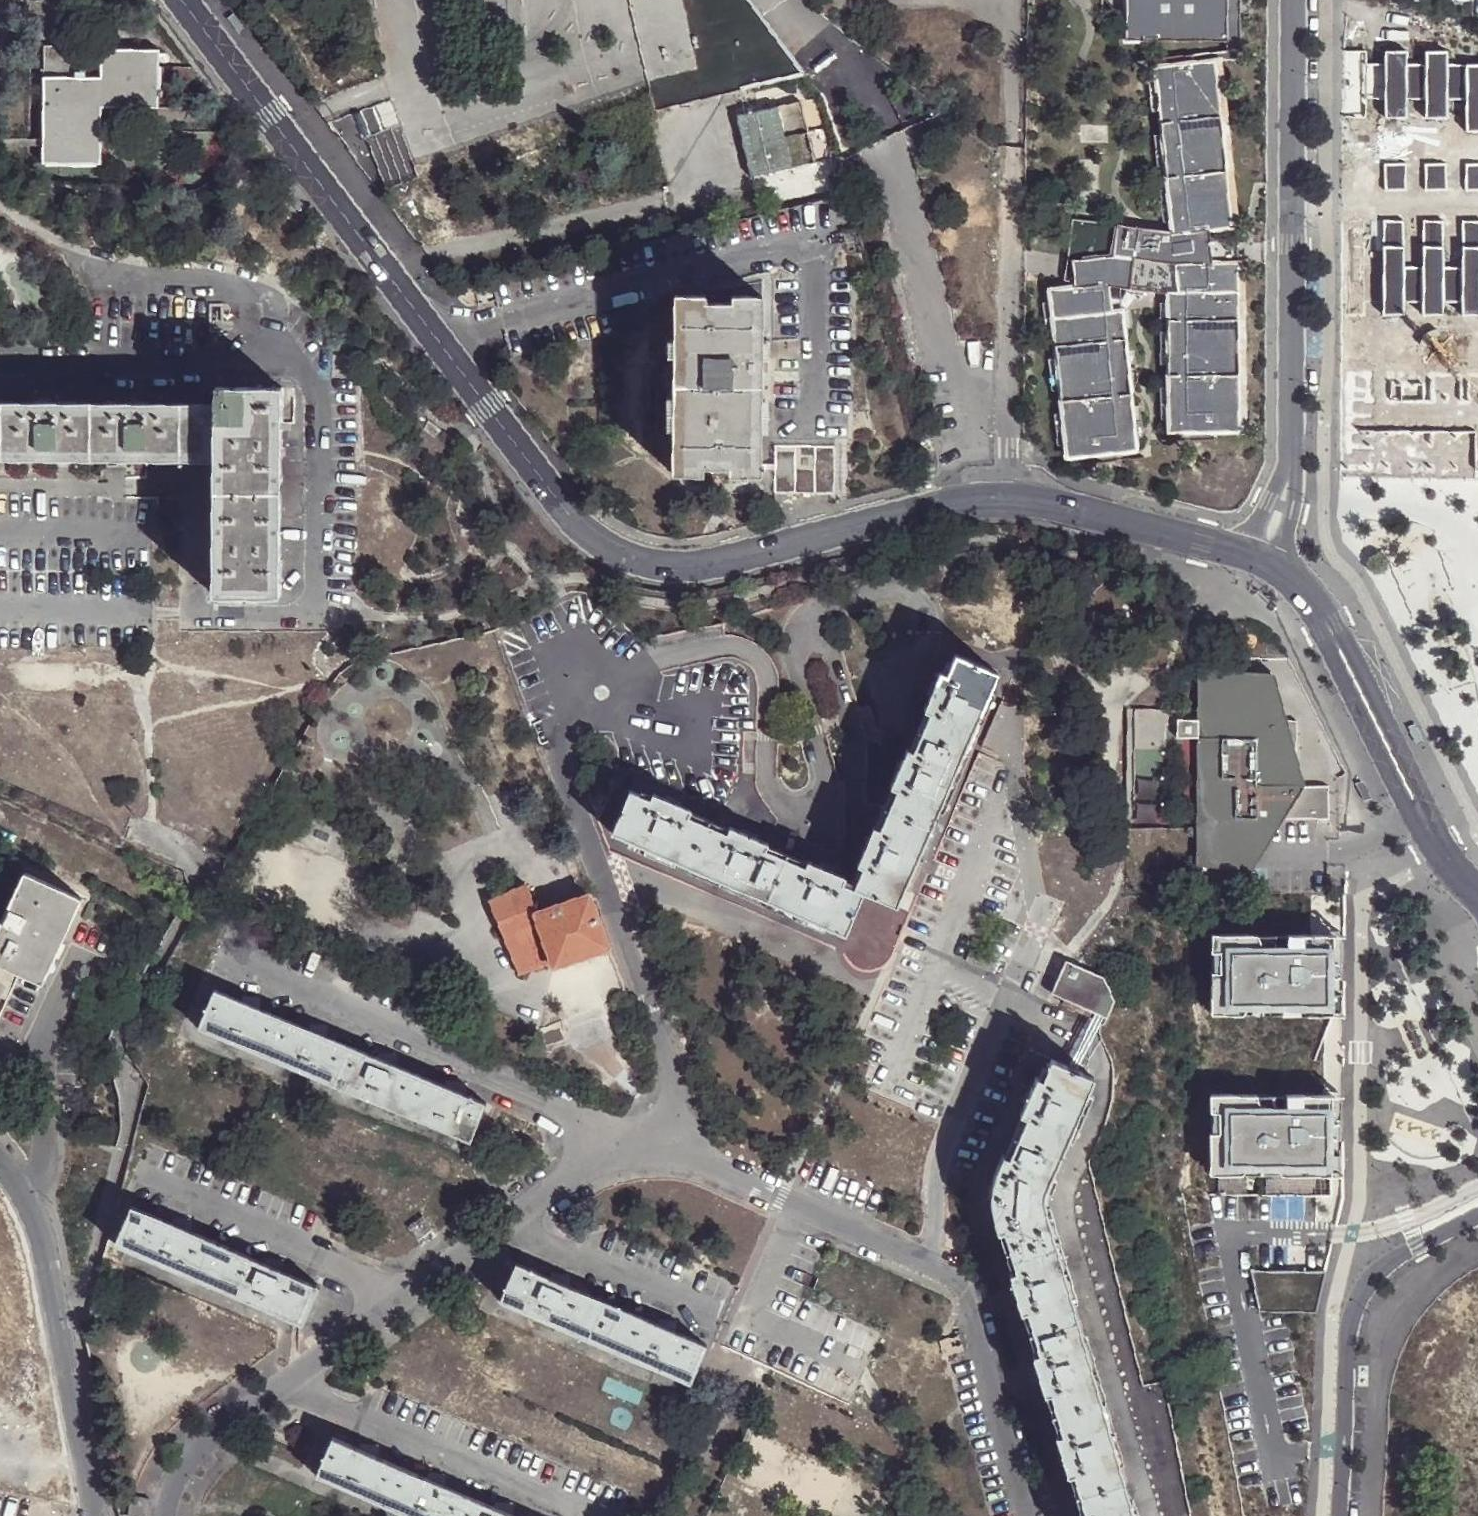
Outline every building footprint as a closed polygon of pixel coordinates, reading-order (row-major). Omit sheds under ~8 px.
[(746,0),(625,0),(650,112),(801,76),(746,0)] [(1116,14),(1116,40),(1217,40),(1217,0),(1116,0),(1116,14)] [(1217,40),(1217,50),(1170,55),(1170,64),(1205,61),(1217,58),(1230,58),(1231,0),(1217,0),(1217,40)] [(75,47),(71,77),(86,77),(89,47),(75,47)] [(86,77),(71,77),(45,77),(43,162),(100,162),(100,106),(158,106),(158,50),(101,49),(101,77),(86,77)] [(1053,279),(1062,281),(1063,287),(1041,290),(1058,457),(1079,455),(1092,454),(1093,462),(1128,458),(1113,311),(1104,312),(1100,286),(1158,294),(1159,439),(1194,439),(1194,431),(1208,431),(1229,430),(1229,418),(1227,317),(1227,308),(1227,273),(1227,263),(1214,262),(1216,239),(1200,236),(1199,228),(1221,226),(1219,214),(1216,183),(1215,171),(1206,71),(1205,61),(1170,64),(1170,55),(1145,58),(1145,66),(1143,66),(1162,231),(1127,235),(1128,227),(1062,218),(1053,279)] [(1213,71),(1206,71),(1215,171),(1223,171),(1213,71)] [(796,101),(732,117),(747,178),(811,163),(796,101)] [(1216,183),(1219,214),(1227,213),(1224,182),(1216,183)] [(1162,231),(1128,227),(1127,235),(1162,231)] [(1227,240),(1216,239),(1214,262),(1227,263),(1227,249),(1227,240)] [(1234,272),(1227,273),(1227,308),(1235,308),(1234,272)] [(675,295),(672,472),(703,473),(703,465),(729,465),(729,473),(760,473),(762,296),(732,296),(732,302),(705,302),(704,295),(675,295)] [(1227,317),(1229,418),(1236,418),(1235,317),(1227,317)] [(1457,462),(1456,362),(1388,363),(1388,462),(1457,462)] [(285,598),(287,388),(221,387),(221,404),(221,461),(218,598),(285,598)] [(221,404),(0,402),(0,459),(221,461),(221,404)] [(1194,431),(1194,439),(1218,436),(1208,431),(1194,431)] [(776,488),(794,490),(835,490),(835,444),(778,443),(776,488)] [(1090,460),(1093,462),(1092,454),(1079,455),(1090,460)] [(921,733),(964,750),(997,672),(955,653),(946,674),(940,671),(924,710),(929,712),(921,733)] [(1215,669),(1200,669),(1200,707),(1200,721),(1179,720),(1180,739),(1200,739),(1199,864),(1251,864),(1251,819),(1332,819),(1331,787),(1299,786),(1299,721),(1284,721),(1272,677),(1215,677),(1215,669)] [(895,789),(887,809),(930,828),(964,750),(921,733),(912,750),(907,748),(890,787),(895,789)] [(690,868),(708,825),(688,816),(690,810),(651,794),(649,799),(629,791),(611,834),(690,868)] [(861,867),(853,886),(863,891),(897,906),(930,828),(887,809),(878,829),(872,827),(857,865),(861,867)] [(726,833),(708,825),(690,868),(768,901),(785,858),(766,850),(768,844),(763,842),(730,827),(726,833)] [(805,866),(785,858),(768,901),(845,934),(863,891),(853,886),(842,882),(844,877),(807,861),(805,866)] [(0,925),(0,954),(23,966),(46,976),(81,900),(24,874),(0,925)] [(551,963),(536,913),(528,886),(490,904),(519,976),(551,963)] [(590,897),(539,912),(536,913),(551,963),(553,968),(609,948),(590,897)] [(1223,1002),(1224,934),(1215,934),(1214,1013),(1285,1014),(1278,1003),(1223,1002)] [(1261,934),(1224,934),(1223,1002),(1278,1003),(1285,1014),(1336,1015),(1336,980),(1331,980),(1336,935),(1291,934),(1291,951),(1279,951),(1266,951),(1261,934)] [(1279,934),(1261,934),(1266,951),(1279,951),(1279,934)] [(0,954),(0,991),(9,995),(23,966),(0,954)] [(1072,967),(1064,963),(1049,998),(1103,1020),(1110,1000),(1099,977),(1072,967)] [(264,1056),(280,1018),(254,1006),(239,1001),(212,989),(196,1028),(264,1056)] [(239,1001),(254,1006),(255,998),(240,996),(239,1001)] [(308,1029),(280,1018),(264,1056),(332,1086),(349,1046),(322,1034),(308,1029)] [(309,1024),(308,1029),(322,1034),(322,1026),(309,1024)] [(349,1046),(332,1086),(400,1114),(416,1075),(390,1064),(375,1057),(349,1046)] [(377,1053),(375,1057),(390,1064),(391,1055),(377,1053)] [(1018,1137),(1061,1155),(1094,1077),(1052,1058),(1043,1079),(1036,1076),(1020,1114),(1027,1117),(1018,1137)] [(416,1075),(400,1114),(467,1142),(484,1103),(458,1092),(444,1086),(416,1075)] [(445,1081),(444,1086),(458,1092),(459,1082),(445,1081)] [(1221,1162),(1222,1094),(1214,1094),(1213,1174),(1283,1175),(1276,1163),(1221,1162)] [(1259,1094),(1222,1094),(1221,1162),(1276,1163),(1283,1175),(1334,1175),(1334,1141),(1329,1140),(1334,1095),(1289,1095),(1289,1112),(1278,1111),(1264,1111),(1259,1094)] [(1278,1094),(1259,1094),(1264,1111),(1278,1111),(1278,1094)] [(1010,1249),(1055,1237),(1044,1194),(1061,1155),(1018,1137),(1009,1155),(1004,1154),(997,1169),(994,1190),(993,1211),(998,1233),(1005,1230),(1010,1249)] [(207,1288),(224,1249),(184,1232),(172,1226),(130,1208),(113,1247),(207,1288)] [(419,1217),(404,1228),(417,1245),(431,1234),(419,1217)] [(172,1226),(184,1232),(186,1224),(173,1222),(172,1226)] [(1033,1329),(1078,1318),(1055,1237),(1010,1249),(1009,1273),(1020,1311),(1028,1309),(1033,1329)] [(265,1266),(224,1249),(207,1288),(302,1327),(318,1289),(279,1272),(265,1266)] [(266,1262),(265,1266),(279,1272),(280,1264),(266,1262)] [(593,1322),(603,1301),(562,1283),(547,1277),(514,1263),(497,1301),(600,1346),(607,1328),(593,1322)] [(1326,1272),(1253,1270),(1262,1310),(1317,1311),(1326,1272)] [(547,1277),(562,1283),(563,1275),(549,1272),(547,1277)] [(1428,1287),(1431,1428),(1467,1427),(1469,1515),(1477,1515),(1477,1286),(1428,1287)] [(656,1324),(603,1301),(593,1322),(607,1328),(600,1346),(688,1383),(705,1344),(671,1330),(656,1324)] [(1056,1408),(1101,1396),(1078,1318),(1033,1329),(1039,1348),(1033,1350),(1043,1389),(1051,1387),(1056,1408)] [(658,1319),(656,1324),(671,1330),(672,1322),(658,1319)] [(1079,1488),(1124,1476),(1101,1396),(1056,1408),(1062,1428),(1056,1430),(1066,1469),(1073,1467),(1079,1488)] [(383,1506),(400,1468),(373,1456),(359,1450),(332,1438),(315,1477),(383,1506)] [(359,1450),(373,1456),(375,1447),(362,1445),(359,1450)] [(400,1468),(383,1506),(405,1515),(460,1515),(468,1497),(441,1485),(428,1479),(400,1468)] [(429,1474),(428,1479),(441,1485),(443,1477),(429,1474)] [(1124,1476),(1079,1488),(1084,1508),(1078,1509),(1080,1515),(1135,1515),(1124,1476)] [(128,1514),(146,1515),(148,1515),(150,1497),(131,1496),(128,1514)] [(460,1515),(513,1515),(511,1515),(496,1508),(468,1497),(460,1515)] [(498,1504),(496,1508),(511,1515),(513,1507),(498,1504)]
